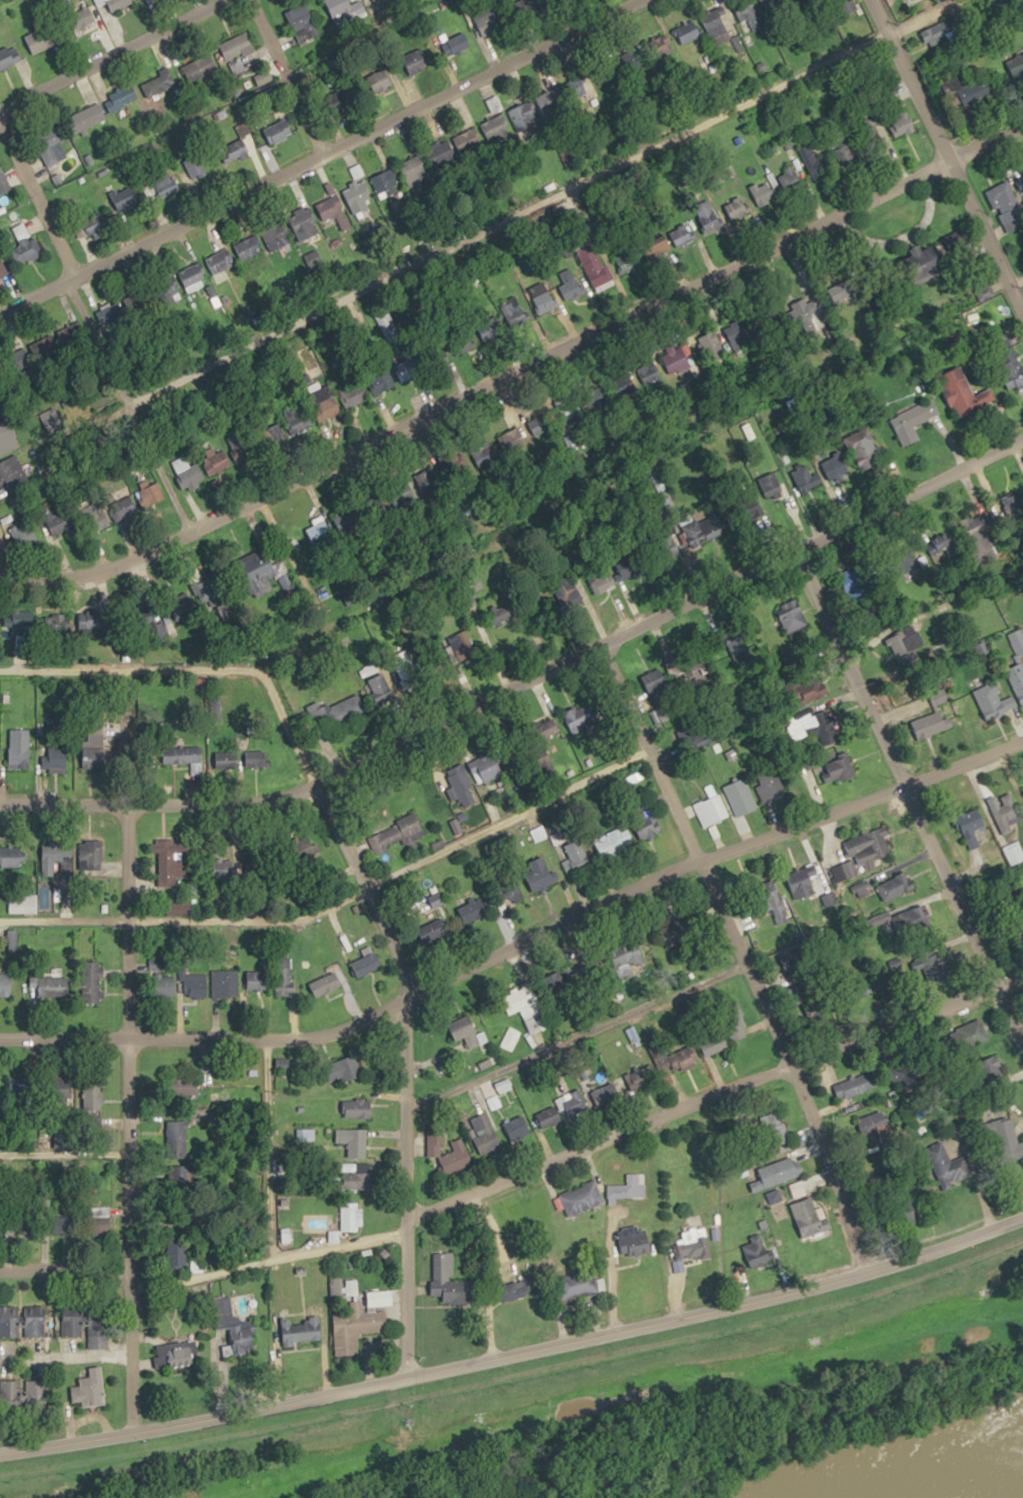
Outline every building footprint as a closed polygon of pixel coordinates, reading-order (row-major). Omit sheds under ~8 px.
[(134,0),(105,0),(110,12),(135,2),(134,0)] [(528,11),(543,10),(542,0),(527,0),(528,11)] [(737,20),(749,17),(753,30),(765,27),(758,0),(735,0),(731,1),(737,20)] [(300,42),(320,32),(305,3),(285,13),(300,42)] [(69,16),(80,31),(95,21),(84,5),(69,16)] [(485,38),(502,27),(491,11),(475,21),(485,38)] [(962,37),(953,17),(921,31),(930,51),(962,37)] [(673,28),(680,46),(704,37),(696,19),(673,28)] [(23,31),(30,53),(58,44),(51,22),(23,31)] [(471,46),(464,29),(447,37),(439,40),(447,57),(471,46)] [(223,41),(229,60),(254,51),(247,32),(223,41)] [(22,60),(14,43),(0,50),(0,70),(22,60)] [(424,48),(403,59),(412,76),(433,65),(424,48)] [(188,82),(218,69),(210,53),(181,67),(188,82)] [(374,93),(393,84),(385,68),(366,76),(374,93)] [(177,89),(170,72),(141,82),(148,100),(177,89)] [(565,83),(576,103),(590,95),(579,75),(565,83)] [(103,102),(114,115),(138,94),(127,81),(103,102)] [(536,96),(545,114),(567,103),(558,85),(536,96)] [(506,110),(519,135),(541,125),(528,99),(506,110)] [(106,120),(99,103),(67,116),(73,133),(106,120)] [(916,131),(909,109),(887,116),(894,137),(916,131)] [(263,127),(270,144),(294,135),(287,118),(263,127)] [(46,167),(70,156),(56,126),(32,137),(46,167)] [(475,126),(454,138),(466,158),(486,146),(475,126)] [(802,147),(811,177),(835,170),(830,152),(821,155),(817,142),(802,147)] [(436,149),(433,167),(452,170),(455,152),(436,149)] [(430,186),(422,156),(402,161),(409,191),(430,186)] [(9,190),(0,164),(0,193),(9,190)] [(403,189),(393,168),(372,178),(381,199),(403,189)] [(181,186),(171,171),(155,183),(165,197),(181,186)] [(1022,208),(1007,180),(986,191),(1003,224),(1019,217),(1016,211),(1022,208)] [(345,187),(351,213),(372,209),(366,182),(345,187)] [(122,212),(139,203),(130,187),(114,195),(122,212)] [(728,219),(748,215),(745,198),(725,201),(728,219)] [(320,233),(309,205),(288,214),(299,241),(320,233)] [(707,234),(725,224),(715,207),(697,217),(707,234)] [(74,227),(83,242),(109,226),(100,211),(74,227)] [(12,228),(20,245),(9,250),(17,266),(41,255),(26,221),(12,228)] [(679,249),(696,239),(687,222),(670,232),(679,249)] [(262,230),(269,252),(292,244),(285,223),(262,230)] [(262,252),(254,234),(233,245),(241,262),(262,252)] [(647,246),(615,256),(621,275),(653,264),(647,246)] [(206,258),(213,275),(235,265),(228,248),(206,258)] [(1,258),(0,258),(0,278),(9,273),(1,258)] [(208,277),(199,261),(177,273),(186,289),(208,277)] [(565,302),(585,294),(578,277),(558,285),(565,302)] [(860,292),(854,277),(831,286),(837,301),(860,292)] [(529,290),(543,315),(557,307),(543,281),(529,290)] [(141,310),(134,294),(122,299),(128,315),(141,310)] [(792,305),(802,325),(815,318),(805,298),(792,305)] [(106,328),(126,322),(120,303),(100,309),(106,328)] [(30,344),(38,360),(57,351),(49,335),(30,344)] [(661,355),(673,374),(690,363),(678,344),(661,355)] [(395,368),(403,382),(425,369),(417,355),(395,368)] [(960,421),(983,413),(965,366),(942,375),(960,421)] [(343,388),(347,406),(369,400),(365,382),(343,388)] [(318,423),(317,422),(342,410),(329,385),(306,397),(307,400),(280,414),(292,436),(318,423)] [(582,412),(572,395),(556,405),(566,422),(582,412)] [(903,415),(912,430),(942,413),(934,397),(903,415)] [(48,432),(62,426),(54,408),(41,414),(48,432)] [(552,428),(546,415),(529,421),(534,435),(552,428)] [(9,421),(0,424),(0,454),(18,448),(9,421)] [(845,445),(864,464),(883,446),(864,426),(845,445)] [(497,440),(506,453),(523,441),(514,428),(497,440)] [(220,467),(223,451),(205,448),(202,464),(220,467)] [(180,489),(203,482),(194,454),(171,461),(180,489)] [(30,485),(17,455),(0,462),(0,479),(7,495),(30,485)] [(134,493),(142,510),(166,498),(158,482),(134,493)] [(92,530),(109,517),(94,496),(76,510),(92,530)] [(44,518),(54,537),(77,525),(67,506),(44,518)] [(353,526),(348,511),(333,516),(338,531),(353,526)] [(40,542),(28,521),(10,531),(22,552),(40,542)] [(239,559),(255,596),(272,589),(268,580),(279,576),(267,548),(239,559)] [(226,597),(212,576),(194,588),(208,609),(226,597)] [(77,612),(77,637),(104,637),(104,612),(77,612)] [(667,664),(673,679),(686,673),(680,659),(667,664)] [(1022,703),(1022,664),(1006,671),(1017,694),(1005,700),(997,682),(975,692),(987,719),(1022,703)] [(602,721),(592,701),(563,716),(573,736),(602,721)] [(798,737),(823,728),(817,712),(793,721),(798,737)] [(561,732),(554,718),(536,728),(544,742),(561,732)] [(69,769),(69,748),(46,748),(46,769),(69,769)] [(106,748),(84,748),(84,770),(106,770),(106,748)] [(244,769),(270,769),(270,750),(244,750),(244,769)] [(480,785),(504,774),(494,751),(469,762),(480,785)] [(856,773),(848,755),(829,763),(836,781),(856,773)] [(483,798),(460,765),(442,778),(465,810),(483,798)] [(759,782),(755,784),(763,803),(785,793),(774,767),(756,775),(759,782)] [(731,783),(741,814),(757,809),(747,778),(731,783)] [(730,817),(720,794),(694,806),(704,829),(730,817)] [(1014,796),(1005,799),(1007,804),(994,808),(1000,826),(1022,819),(1014,796)] [(662,832),(653,813),(634,822),(643,841),(662,832)] [(370,831),(376,851),(426,837),(420,817),(370,831)] [(834,867),(839,880),(859,874),(856,865),(892,854),(883,827),(848,838),(855,860),(834,867)] [(565,848),(577,873),(594,865),(582,840),(565,848)] [(160,854),(160,885),(177,885),(177,876),(186,876),(186,841),(153,841),(153,854),(160,854)] [(26,847),(0,847),(0,870),(26,870),(26,847)] [(61,851),(42,851),(42,874),(61,874),(61,851)] [(102,872),(102,851),(80,851),(80,872),(102,872)] [(556,879),(544,856),(531,863),(543,886),(556,879)] [(878,885),(887,903),(914,890),(906,872),(878,885)] [(817,892),(813,878),(797,882),(801,896),(817,892)] [(523,899),(515,884),(501,891),(509,906),(523,899)] [(458,902),(461,921),(489,916),(486,897),(458,902)] [(919,901),(891,910),(899,932),(927,923),(919,901)] [(684,931),(678,919),(663,927),(669,938),(684,931)] [(362,950),(364,955),(350,962),(357,978),(384,966),(375,945),(362,950)] [(646,961),(642,947),(616,954),(620,968),(646,961)] [(294,995),(294,956),(276,956),(276,995),(294,995)] [(945,981),(957,969),(944,956),(932,969),(945,981)] [(149,959),(149,971),(156,971),(157,996),(179,995),(178,976),(163,976),(162,959),(149,959)] [(81,961),(81,1003),(103,1003),(103,961),(81,961)] [(237,988),(240,970),(224,968),(222,986),(237,988)] [(70,997),(70,976),(40,976),(40,970),(31,970),(31,987),(38,987),(38,997),(70,997)] [(269,970),(245,970),(245,989),(269,989),(269,970)] [(308,983),(315,998),(344,985),(336,970),(308,983)] [(0,972),(0,995),(12,995),(12,972),(0,972)] [(523,1017),(542,1008),(531,982),(503,994),(511,1014),(520,1010),(523,1017)] [(542,1017),(529,1017),(529,1031),(542,1031),(542,1017)] [(745,1017),(729,1017),(729,1038),(745,1038),(745,1017)] [(971,1047),(991,1040),(984,1019),(964,1025),(971,1047)] [(460,1049),(484,1045),(480,1023),(456,1027),(460,1049)] [(709,1054),(728,1047),(722,1031),(703,1037),(709,1054)] [(702,1058),(694,1042),(657,1060),(665,1076),(702,1058)] [(979,1057),(992,1084),(1009,1076),(997,1049),(979,1057)] [(345,1082),(365,1073),(356,1054),(336,1063),(345,1082)] [(834,1082),(839,1099),(877,1089),(873,1072),(834,1082)] [(643,1085),(652,1081),(650,1075),(641,1078),(643,1085)] [(36,1101),(33,1076),(12,1078),(14,1103),(36,1101)] [(180,1095),(199,1095),(199,1078),(180,1078),(180,1095)] [(627,1094),(618,1078),(592,1093),(601,1109),(627,1094)] [(103,1114),(103,1079),(84,1079),(84,1114),(103,1114)] [(588,1111),(582,1090),(561,1095),(567,1117),(588,1111)] [(372,1099),(342,1099),(342,1117),(372,1117),(372,1099)] [(543,1129),(563,1119),(556,1103),(536,1113),(543,1129)] [(482,1153),(501,1146),(488,1112),(471,1119),(477,1135),(476,1135),(482,1153)] [(887,1127),(883,1112),(864,1118),(868,1132),(887,1127)] [(532,1133),(526,1115),(504,1123),(510,1140),(532,1133)] [(1015,1117),(994,1122),(1002,1161),(1022,1157),(1022,1145),(1021,1145),(1015,1117)] [(168,1158),(188,1158),(188,1120),(168,1120),(168,1158)] [(349,1142),(349,1158),(368,1158),(368,1129),(336,1129),(336,1142),(349,1142)] [(429,1156),(445,1156),(445,1170),(469,1169),(469,1140),(454,1140),(454,1153),(446,1153),(446,1130),(429,1130),(429,1156)] [(953,1165),(946,1141),(931,1146),(942,1186),(974,1176),(969,1160),(953,1165)] [(754,1171),(757,1179),(749,1182),(753,1193),(805,1174),(798,1155),(754,1171)] [(342,1172),(342,1188),(372,1188),(372,1172),(342,1172)] [(568,1216),(605,1203),(597,1181),(560,1194),(568,1216)] [(805,1238),(828,1229),(815,1196),(792,1205),(805,1238)] [(342,1231),(363,1231),(363,1202),(342,1202),(342,1231)] [(743,1245),(752,1270),(781,1260),(765,1215),(757,1218),(763,1232),(749,1237),(751,1242),(743,1245)] [(654,1250),(646,1223),(616,1232),(623,1259),(654,1250)] [(677,1261),(712,1255),(707,1233),(688,1237),(688,1239),(673,1242),(677,1261)] [(188,1241),(170,1241),(170,1267),(188,1267),(188,1241)] [(433,1253),(434,1296),(444,1296),(444,1301),(469,1301),(469,1279),(454,1279),(454,1253),(433,1253)] [(558,1277),(563,1301),(600,1293),(595,1269),(558,1277)] [(219,1299),(221,1326),(236,1325),(233,1297),(219,1299)] [(334,1314),(336,1356),(360,1355),(359,1333),(388,1332),(387,1310),(364,1311),(363,1300),(350,1301),(351,1313),(334,1314)] [(83,1336),(83,1305),(64,1305),(64,1336),(83,1336)] [(20,1306),(0,1306),(0,1338),(20,1338),(20,1306)] [(27,1306),(27,1336),(49,1336),(49,1306),(27,1306)] [(87,1348),(107,1348),(107,1315),(87,1315),(87,1348)] [(323,1341),(320,1317),(293,1320),(293,1319),(280,1320),(283,1345),(323,1341)] [(157,1345),(159,1356),(154,1357),(157,1369),(201,1360),(196,1337),(157,1345)] [(104,1367),(89,1367),(89,1377),(79,1378),(79,1386),(71,1387),(72,1403),(82,1402),(82,1406),(106,1405),(104,1367)] [(21,1380),(1,1380),(1,1410),(21,1410),(21,1380)] [(29,1383),(29,1411),(48,1411),(48,1383),(29,1383)]
